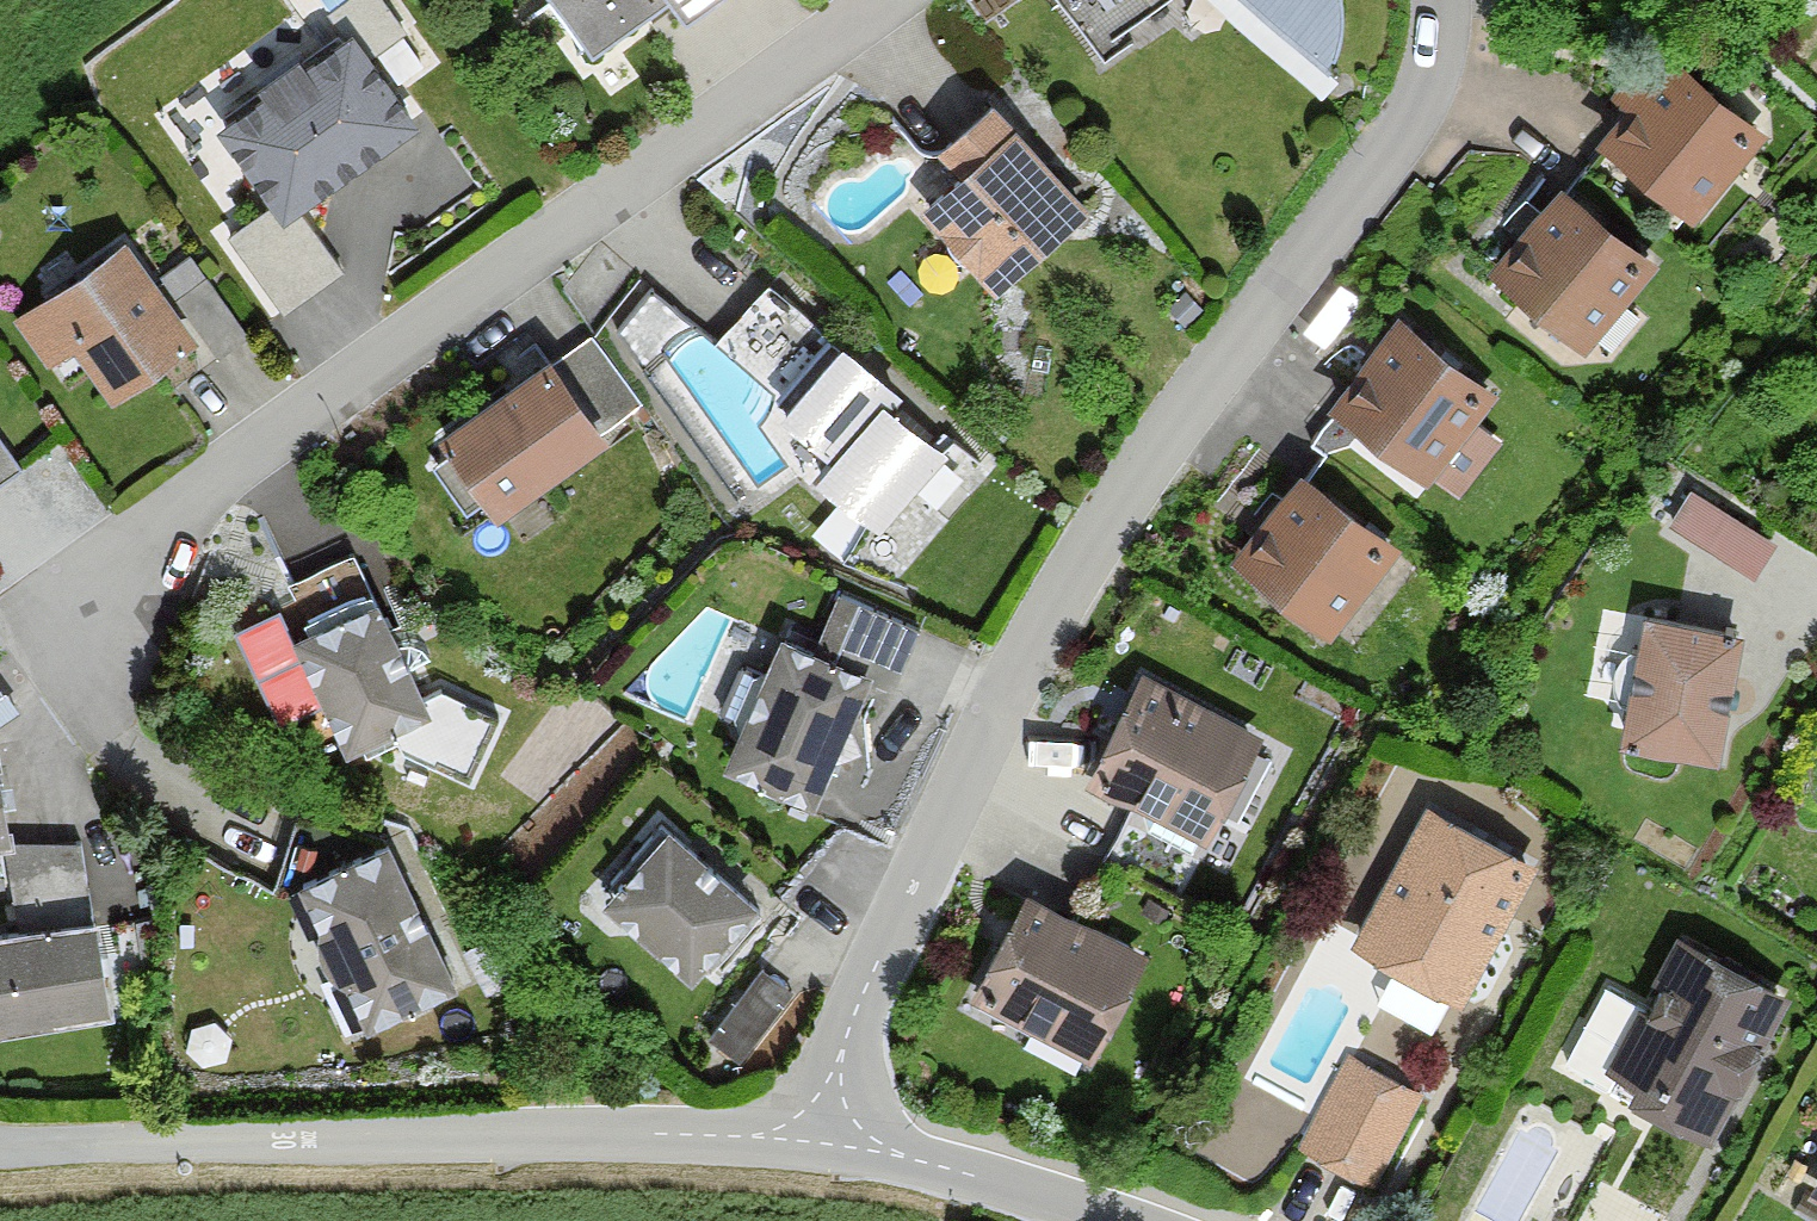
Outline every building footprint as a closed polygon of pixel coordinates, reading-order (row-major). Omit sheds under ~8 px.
[(376,0),(350,0),(325,17),(342,43),(264,95),(268,100),(222,131),(287,227),(423,136),(372,61),(403,40),(376,0)] [(591,63),(670,7),(685,29),(726,0),(546,0),(591,63)] [(1096,63),(1185,0),(1051,0),(1096,63)] [(1326,102),(1342,85),(1329,74),(1335,67),(1343,54),(1345,28),(1342,0),(1213,0),(1326,102)] [(1761,147),(1653,49),(1609,97),(1629,116),(1597,151),(1685,231),(1761,147)] [(997,301),(1094,220),(998,107),(937,159),(957,183),(922,213),(997,301)] [(1661,273),(1563,189),(1486,279),(1584,363),(1661,273)] [(154,284),(130,249),(14,326),(43,370),(72,351),(113,412),(185,365),(177,352),(191,343),(208,368),(243,344),(188,261),(154,284)] [(776,266),(719,327),(767,372),(824,311),(776,266)] [(1497,398),(1399,324),(1330,415),(1428,489),(1497,398)] [(636,413),(591,345),(446,440),(501,522),(611,450),(601,436),(636,413)] [(849,354),(784,427),(833,470),(815,490),(876,544),(947,464),(895,418),(907,405),(849,354)] [(0,449),(0,486),(17,474),(0,449)] [(1397,553),(1299,479),(1231,568),(1328,642),(1397,553)] [(1772,545),(1691,494),(1668,529),(1749,580),(1772,545)] [(498,725),(420,684),(385,609),(369,616),(345,564),(288,590),(312,642),(257,667),(288,735),(328,717),(349,763),(376,750),(462,795),(498,725)] [(913,644),(834,609),(812,659),(783,647),(729,769),(848,821),(896,713),(885,708),(913,644)] [(1743,639),(1650,623),(1628,753),(1721,769),(1743,639)] [(1264,745),(1146,683),(1089,791),(1206,853),(1264,745)] [(0,696),(0,719),(11,710),(0,696)] [(0,769),(0,853),(9,852),(0,769)] [(1537,872),(1426,814),(1353,952),(1464,1010),(1537,872)] [(763,918),(665,841),(606,915),(704,992),(763,918)] [(85,849),(4,856),(10,928),(91,921),(85,849)] [(459,998),(392,852),(301,893),(368,1040),(459,998)] [(1144,965),(1031,901),(970,1010),(1083,1073),(1144,965)] [(100,928),(0,942),(0,1036),(113,1021),(100,928)] [(1712,1149),(1792,1003),(1679,942),(1640,1014),(1607,996),(1563,1075),(1609,1100),(1612,1094),(1712,1149)] [(787,1006),(752,981),(705,1045),(741,1071),(787,1006)] [(1415,1105),(1346,1070),(1300,1161),(1368,1196),(1415,1105)]
